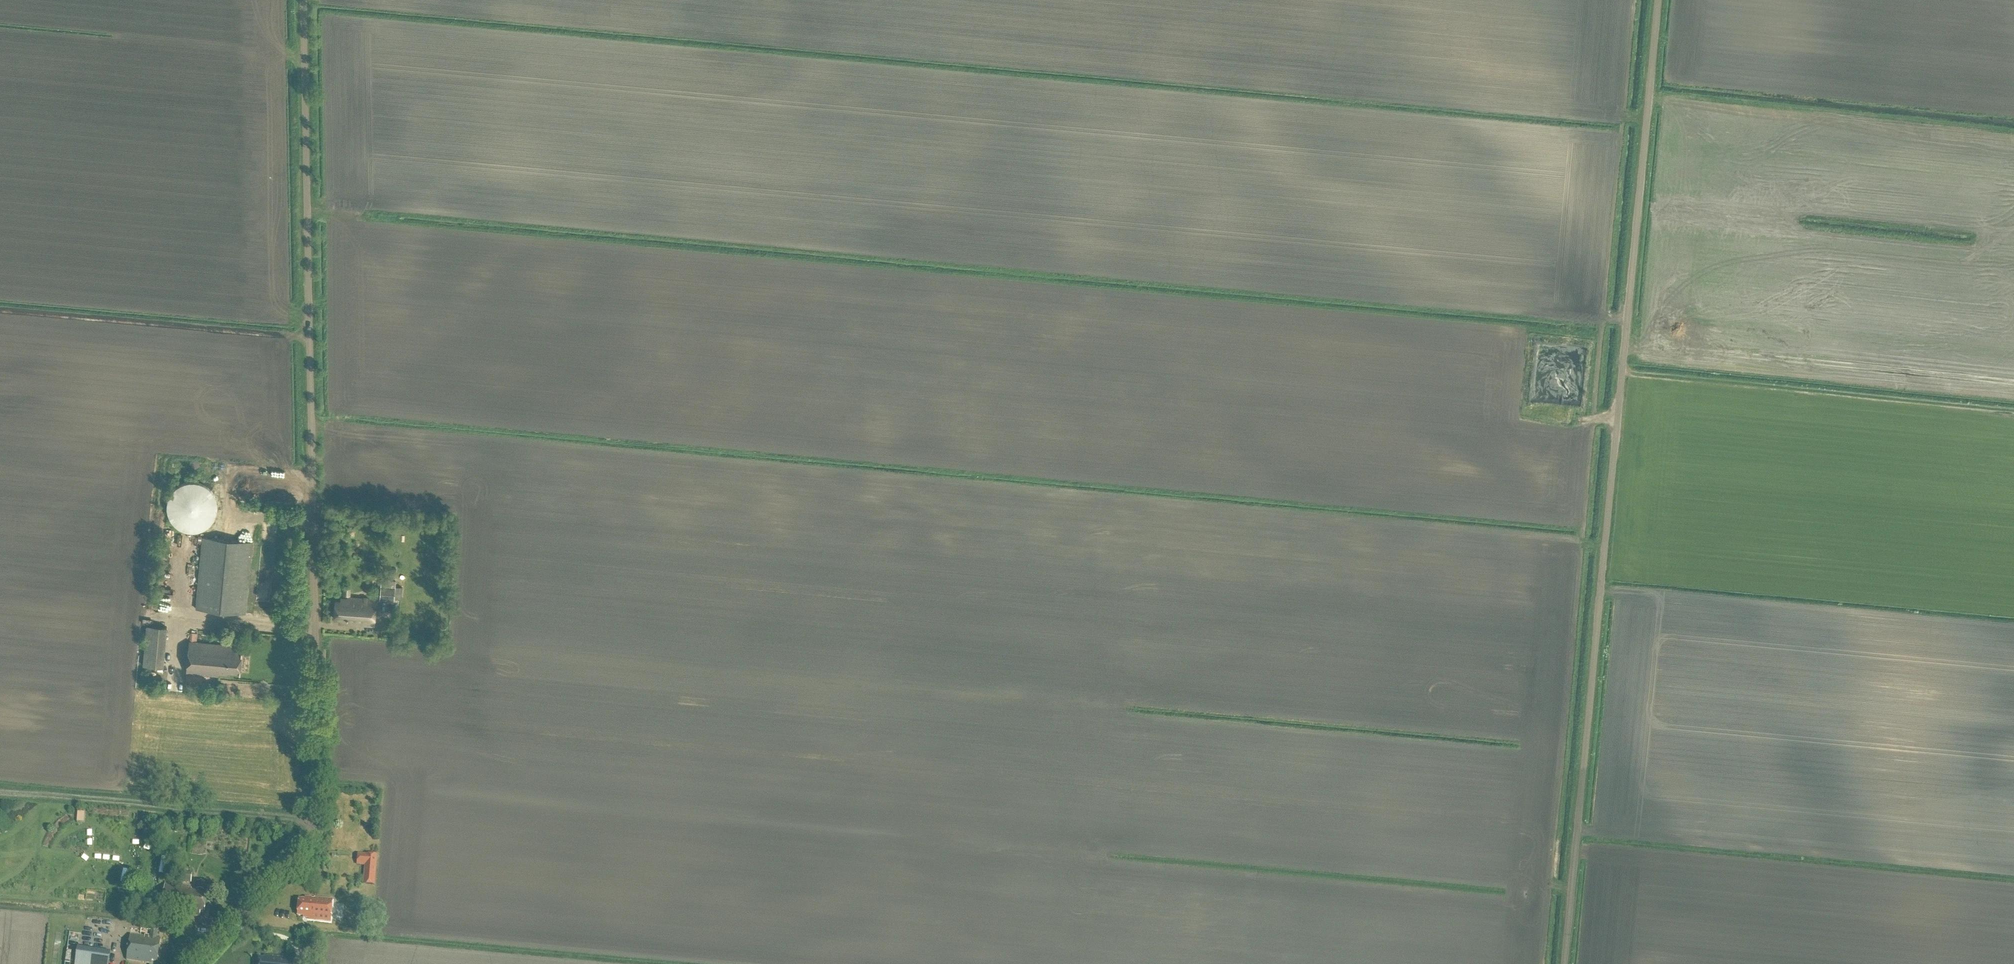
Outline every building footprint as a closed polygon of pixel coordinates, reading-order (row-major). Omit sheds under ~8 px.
[(272,38),(281,36),(280,30),(270,32),(272,38)] [(176,487),(171,494),(168,500),(167,510),(169,516),(172,522),(177,525),(184,529),(192,530),(201,529),(208,524),(212,521),(214,517),(216,510),(216,503),(215,497),(212,491),(206,485),(199,482),(191,481),(182,484),(176,487)] [(196,607),(245,612),(252,541),(203,536),(196,607)] [(377,600),(392,601),(394,580),(379,579),(379,580),(376,580),(375,586),(378,586),(377,600)] [(337,623),(372,626),(374,599),(346,597),(346,599),(339,599),(339,601),(334,600),(333,619),(337,619),(337,623)] [(143,664),(163,666),(166,626),(146,624),(143,664)] [(193,639),(207,638),(206,630),(192,631),(193,639)] [(185,673),(218,677),(218,674),(227,675),(227,672),(239,673),(241,652),(233,651),(234,645),(188,641),(185,673)] [(203,675),(186,674),(186,681),(194,682),(202,683),(203,675)] [(366,855),(363,885),(374,886),(377,856),(366,855)] [(193,876),(179,874),(178,884),(192,885),(193,876)] [(197,891),(205,891),(206,882),(198,882),(197,891)] [(304,918),(304,920),(309,920),(309,922),(331,924),(332,901),(305,899),(305,902),(299,902),(298,918),(304,918)] [(105,930),(104,937),(115,939),(116,931),(105,930)] [(130,935),(127,960),(151,963),(151,960),(156,961),(159,941),(155,941),(156,930),(152,930),(151,938),(130,935)] [(77,948),(75,963),(109,963),(111,953),(77,948)]
